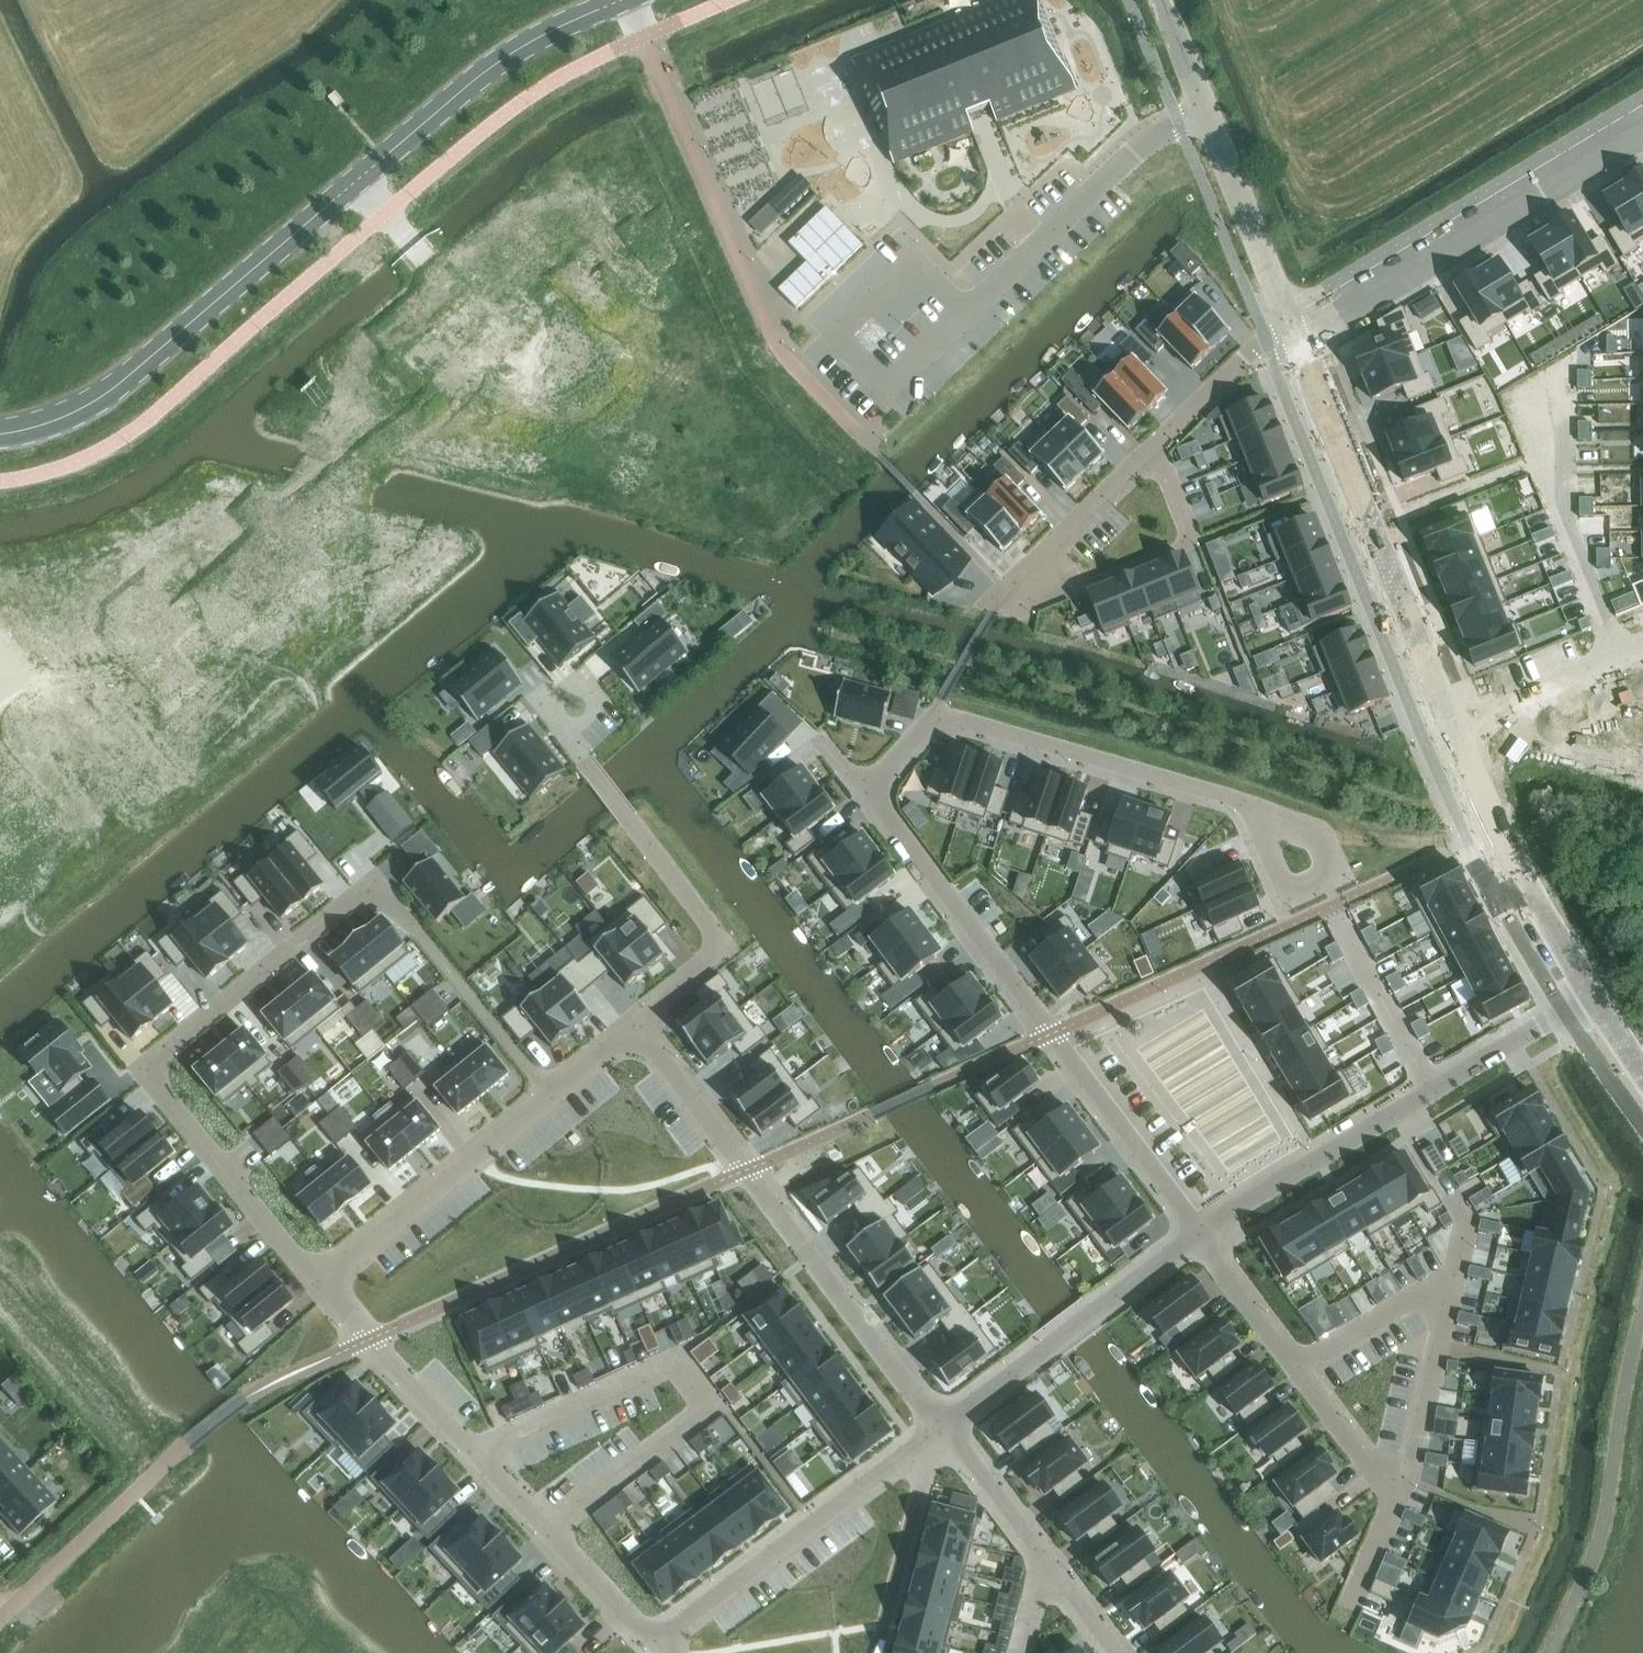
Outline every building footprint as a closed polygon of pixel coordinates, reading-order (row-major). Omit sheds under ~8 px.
[(893,165),(973,132),(966,117),(973,114),(989,107),(996,123),(1076,90),(1051,31),(1039,0),(1002,0),(851,61),(893,165)] [(343,103),(335,93),(328,99),(336,109),(343,103)] [(975,164),(981,162),(977,152),(971,154),(975,164)] [(981,162),(975,164),(980,174),(985,172),(981,162)] [(1625,184),(1642,214),(1642,173),(1625,184)] [(770,206),(751,224),(761,234),(780,216),(781,215),(778,213),(806,186),(809,189),(809,188),(799,178),(770,206)] [(1604,198),(1621,226),(1609,233),(1623,257),(1637,249),(1634,245),(1642,240),(1642,214),(1625,184),(1624,185),(1604,198)] [(807,263),(779,291),(797,309),(863,245),(826,207),(788,244),(807,263)] [(1571,217),(1550,229),(1580,279),(1600,266),(1604,274),(1617,266),(1601,238),(1589,246),(1571,217)] [(1549,231),(1529,243),(1546,271),(1535,278),(1549,302),(1562,294),(1560,290),(1580,279),(1550,229),(1549,230),(1549,231)] [(1180,245),(1170,255),(1173,258),(1191,277),(1201,267),(1182,247),(1180,245)] [(1476,274),(1475,275),(1505,324),(1525,312),(1527,315),(1540,307),(1526,284),(1514,291),(1497,262),(1477,275),(1476,274)] [(1475,275),(1454,287),(1472,317),(1460,323),(1476,351),(1490,343),(1485,336),(1505,324),(1475,275)] [(1623,291),(1632,306),(1635,312),(1642,307),(1642,299),(1634,284),(1623,291)] [(1188,291),(1169,309),(1210,352),(1229,334),(1188,291)] [(1433,296),(1427,299),(1435,313),(1441,309),(1433,296)] [(1145,322),(1135,332),(1156,354),(1166,344),(1191,371),(1210,352),(1169,309),(1150,327),(1145,322)] [(1384,341),(1353,354),(1362,377),(1415,355),(1406,334),(1410,332),(1401,310),(1377,324),(1384,341)] [(1578,328),(1564,336),(1572,348),(1585,340),(1605,327),(1598,316),(1578,328)] [(1551,344),(1530,357),(1537,369),(1558,356),(1572,348),(1564,336),(1551,344)] [(1124,352),(1105,370),(1147,413),(1166,395),(1141,369),(1151,359),(1129,337),(1119,347),(1124,352)] [(1591,350),(1580,357),(1585,365),(1596,358),(1591,350)] [(1469,354),(1453,360),(1459,374),(1477,367),(1469,354)] [(1415,355),(1362,377),(1362,378),(1363,378),(1372,400),(1402,387),(1408,400),(1433,390),(1427,375),(1424,377),(1415,355)] [(1071,371),(1061,381),(1092,415),(1103,405),(1128,431),(1147,413),(1105,370),(1087,388),(1071,371)] [(1591,370),(1580,377),(1585,385),(1596,378),(1591,370)] [(1061,413),(1042,431),(1084,474),(1102,456),(1077,430),(1088,420),(1066,398),(1056,408),(1061,413)] [(1590,399),(1577,399),(1577,408),(1590,407),(1590,399)] [(1265,400),(1218,419),(1228,443),(1238,439),(1238,438),(1274,423),(1265,400)] [(1418,425),(1387,437),(1395,459),(1396,461),(1449,439),(1440,417),(1448,414),(1442,400),(1412,412),(1418,425)] [(1274,423),(1238,438),(1238,439),(1247,460),(1283,445),(1274,423)] [(1590,424),(1577,425),(1577,433),(1590,433),(1590,424)] [(1018,444),(1008,454),(1030,476),(1040,466),(1065,492),(1084,474),(1042,431),(1024,449),(1018,444)] [(1590,433),(1577,433),(1578,442),(1591,442),(1590,433)] [(1449,439),(1396,461),(1405,483),(1436,471),(1441,484),(1467,473),(1461,459),(1457,461),(1449,439)] [(1196,442),(1176,450),(1181,462),(1193,458),(1201,454),(1196,442)] [(1283,445),(1247,460),(1255,481),(1256,482),(1292,467),(1283,445)] [(1201,454),(1193,458),(1198,470),(1206,466),(1201,454)] [(998,474),(979,492),(1020,535),(1039,516),(1014,490),(1024,481),(1003,459),(993,469),(998,474)] [(1255,481),(1250,483),(1260,507),(1301,490),(1292,467),(1256,482),(1255,481)] [(1213,483),(1205,487),(1210,499),(1218,496),(1213,483)] [(952,501),(941,511),(967,536),(976,527),(1001,553),(1020,535),(979,492),(960,510),(952,501)] [(1218,496),(1210,499),(1215,511),(1223,508),(1218,496)] [(1591,500),(1578,501),(1578,509),(1592,509),(1591,500)] [(1444,525),(1421,534),(1430,557),(1479,537),(1464,501),(1439,512),(1444,525)] [(1592,509),(1578,509),(1579,518),(1592,518),(1592,509)] [(915,572),(932,590),(965,559),(917,510),(908,519),(904,515),(885,534),(899,549),(894,554),(895,555),(897,553),(902,559),(900,561),(901,562),(903,560),(907,564),(905,566),(907,567),(909,565),(914,571),(912,573),(913,574),(915,572)] [(1313,519),(1267,538),(1276,562),(1281,560),(1281,559),(1322,542),(1313,519)] [(1551,528),(1541,532),(1544,542),(1555,538),(1551,528)] [(1541,532),(1530,537),(1534,546),(1544,542),(1541,532)] [(1598,534),(1585,535),(1585,543),(1598,543),(1598,534)] [(1479,537),(1430,557),(1439,579),(1488,559),(1479,537)] [(1322,542),(1281,559),(1281,560),(1290,581),(1295,579),(1331,564),(1322,542)] [(1182,557),(1158,567),(1173,603),(1177,613),(1201,603),(1182,557)] [(1488,559),(1439,579),(1448,601),(1497,581),(1488,559)] [(1609,561),(1596,561),(1596,570),(1609,569),(1609,561)] [(1226,562),(1214,567),(1221,583),(1233,578),(1226,562)] [(1331,564),(1295,579),(1303,599),(1304,601),(1340,586),(1331,564)] [(1158,567),(1135,576),(1149,612),(1173,603),(1158,567)] [(1568,572),(1558,576),(1562,586),(1572,582),(1568,572)] [(1245,575),(1236,578),(1241,590),(1250,587),(1245,575)] [(1135,576),(1112,585),(1126,621),(1127,621),(1149,612),(1135,576)] [(1558,576),(1548,581),(1552,590),(1562,586),(1558,576)] [(650,579),(638,589),(646,597),(657,587),(650,579)] [(1497,581),(1448,601),(1457,623),(1498,607),(1506,604),(1497,581)] [(1633,588),(1641,608),(1642,607),(1642,584),(1633,588)] [(1112,585),(1088,595),(1105,636),(1129,626),(1127,621),(1126,621),(1112,585)] [(1303,599),(1293,603),(1303,628),(1350,609),(1340,586),(1304,601),(1303,599)] [(657,587),(646,597),(653,606),(665,595),(657,587)] [(520,615),(508,625),(528,648),(539,639),(547,648),(562,667),(567,663),(596,639),(595,638),(592,640),(582,628),(596,616),(581,598),(567,609),(556,597),(559,595),(558,594),(525,620),(520,615)] [(1215,597),(1207,600),(1212,613),(1220,609),(1215,597)] [(630,646),(611,661),(615,666),(638,694),(639,694),(638,692),(685,652),(687,654),(688,654),(661,621),(667,616),(657,604),(634,623),(643,635),(630,646)] [(1256,604),(1248,607),(1253,620),(1261,616),(1256,604)] [(1498,607),(1457,623),(1465,645),(1507,628),(1506,627),(1498,607)] [(744,614),(719,634),(727,645),(753,624),(744,614)] [(1089,615),(1077,620),(1080,628),(1092,624),(1089,615)] [(1261,616),(1253,620),(1258,632),(1266,628),(1261,616)] [(1587,619),(1577,623),(1581,633),(1591,629),(1587,619)] [(1507,628),(1465,645),(1475,668),(1524,648),(1514,624),(1506,627),(1507,628)] [(1358,631),(1312,650),(1322,674),(1332,670),(1331,669),(1368,654),(1358,631)] [(1171,639),(1163,642),(1168,655),(1176,651),(1171,639)] [(1161,643),(1153,647),(1158,659),(1166,655),(1161,643)] [(449,686),(448,687),(477,723),(478,722),(477,720),(503,699),(521,683),(517,678),(494,650),(493,650),(494,653),(451,688),(449,686)] [(1275,650),(1252,659),(1257,671),(1280,662),(1275,650)] [(1368,654),(1331,669),(1332,670),(1340,692),(1377,677),(1368,654)] [(1244,666),(1233,671),(1236,680),(1248,675),(1244,666)] [(1377,677),(1340,692),(1350,715),(1386,701),(1377,677)] [(843,683),(833,718),(881,731),(891,695),(843,683)] [(1290,687),(1278,692),(1281,700),(1293,695),(1290,687)] [(898,690),(895,701),(916,706),(919,696),(898,690)] [(726,743),(720,749),(732,759),(748,774),(771,750),(784,736),(771,724),(785,709),(766,693),(752,708),(752,709),(756,711),(726,743)] [(1319,699),(1311,703),(1315,711),(1316,715),(1320,713),(1324,712),(1319,699)] [(495,721),(469,743),(481,758),(507,736),(495,721)] [(467,723),(450,737),(459,747),(476,733),(467,723)] [(529,724),(495,756),(496,757),(498,755),(536,796),(534,798),(535,799),(569,768),(568,767),(566,769),(528,727),(530,725),(529,724)] [(361,749),(315,786),(336,812),(358,794),(369,808),(366,810),(392,842),(414,825),(388,793),(380,799),(369,786),(382,775),(361,749)] [(934,768),(925,794),(939,799),(936,805),(960,813),(978,759),(955,751),(948,773),(934,768)] [(978,759),(960,813),(984,821),(986,814),(999,819),(1008,792),(995,788),(1002,767),(978,759)] [(768,779),(756,789),(778,819),(817,790),(801,768),(775,788),(768,779)] [(1018,793),(1008,823),(1022,828),(1021,830),(1044,838),(1062,784),(1039,776),(1032,797),(1018,793)] [(1062,784),(1044,838),(1068,846),(1068,843),(1082,848),(1092,818),(1079,813),(1086,792),(1062,784)] [(817,790),(778,819),(793,839),(785,846),(794,858),(815,842),(807,831),(833,811),(817,790)] [(1102,818),(1093,844),(1107,849),(1105,855),(1129,863),(1132,855),(1131,855),(1146,808),(1123,801),(1116,822),(1102,818)] [(1146,808),(1131,855),(1132,855),(1153,862),(1153,864),(1168,869),(1176,842),(1163,838),(1170,816),(1146,808)] [(285,840),(265,857),(302,903),(303,902),(322,887),(305,865),(317,855),(298,831),(286,841),(285,840)] [(422,832),(401,848),(413,862),(433,846),(422,832)] [(828,843),(806,860),(830,892),(878,856),(862,835),(836,854),(828,843)] [(878,856),(830,892),(847,913),(854,924),(872,910),(864,900),(894,877),(878,856)] [(245,874),(233,884),(252,909),(265,898),(281,919),(302,903),(265,857),(244,873),(245,874)] [(431,861),(404,883),(437,924),(464,902),(431,861)] [(1191,886),(1185,888),(1195,911),(1248,887),(1237,864),(1216,874),(1211,861),(1185,873),(1191,886)] [(1451,863),(1406,887),(1419,911),(1464,887),(1451,863)] [(1248,887),(1195,911),(1205,934),(1212,931),(1217,944),(1243,932),(1237,919),(1258,910),(1248,887)] [(1464,887),(1419,911),(1431,935),(1477,910),(1464,887)] [(1162,890),(1153,899),(1161,907),(1170,897),(1162,890)] [(210,901),(189,917),(227,964),(228,963),(228,962),(247,947),(230,925),(242,915),(222,892),(210,901)] [(644,897),(607,927),(645,974),(665,957),(651,939),(667,926),(644,897)] [(539,904),(532,909),(540,919),(547,914),(539,904)] [(1477,910),(1431,935),(1444,959),(1452,955),(1452,954),(1489,933),(1477,910)] [(876,922),(854,939),(862,948),(870,941),(885,962),(886,962),(925,933),(909,912),(883,931),(876,922)] [(1048,947),(1029,961),(1044,980),(1083,951),(1069,933),(1074,929),(1065,916),(1039,936),(1048,947)] [(169,934),(157,944),(177,968),(189,958),(206,980),(227,964),(189,917),(169,934)] [(382,920),(357,940),(385,975),(410,955),(382,920)] [(578,964),(577,964),(594,985),(610,972),(625,990),(645,974),(607,927),(587,943),(594,951),(578,964)] [(1371,927),(1360,933),(1364,941),(1376,935),(1371,927)] [(885,962),(877,968),(893,990),(902,1001),(923,985),(914,974),(941,954),(925,933),(886,962),(885,962)] [(1489,933),(1452,954),(1452,955),(1464,977),(1502,957),(1489,933)] [(1376,935),(1364,941),(1368,948),(1380,942),(1376,935)] [(357,940),(332,961),(360,995),(385,975),(357,940)] [(1335,944),(1324,950),(1328,957),(1339,951),(1335,944)] [(1083,951),(1044,980),(1059,1000),(1077,987),(1086,998),(1108,981),(1099,969),(1097,970),(1083,951)] [(1339,951),(1328,957),(1332,965),(1344,959),(1339,951)] [(135,961),(113,979),(118,984),(119,984),(152,1024),(154,1023),(154,1022),(172,1008),(155,986),(167,976),(147,952),(135,962),(135,961)] [(1502,957),(1464,977),(1476,999),(1477,1000),(1514,980),(1502,957)] [(1273,958),(1228,985),(1242,1008),(1287,982),(1273,958)] [(577,964),(540,994),(572,1033),(592,1016),(578,999),(594,986),(577,964)] [(1396,973),(1385,980),(1389,987),(1400,981),(1396,973)] [(702,1005),(676,1025),(691,1046),(740,1010),(725,990),(728,987),(719,975),(694,995),(702,1005)] [(313,976),(288,996),(316,1031),(341,1011),(313,976)] [(935,987),(914,1003),(938,1035),(985,999),(969,978),(943,997),(935,987)] [(1476,999),(1468,1003),(1482,1029),(1527,1004),(1514,980),(1477,1000),(1476,999)] [(1400,981),(1389,987),(1393,995),(1404,988),(1400,981)] [(1287,982),(1242,1008),(1256,1031),(1293,1009),(1293,1010),(1301,1006),(1287,982)] [(95,994),(82,1005),(102,1029),(114,1019),(131,1041),(152,1024),(119,984),(118,984),(100,999),(95,994)] [(1360,990),(1349,996),(1353,1004),(1364,997),(1360,990)] [(432,991),(411,1008),(420,1018),(441,1001),(432,991)] [(540,994),(504,1024),(521,1045),(537,1032),(551,1049),(572,1033),(540,994)] [(288,996),(263,1016),(292,1051),(316,1031),(288,996)] [(1364,997),(1353,1004),(1357,1011),(1368,1005),(1364,997)] [(985,999),(938,1035),(959,1063),(984,1052),(976,1040),(1002,1021),(985,999)] [(367,1001),(356,1010),(373,1031),(384,1022),(367,1001)] [(441,1001),(420,1018),(429,1029),(449,1012),(441,1001)] [(1133,1029),(1144,1053),(1197,1028),(1185,1004),(1133,1029)] [(1293,1009),(1256,1031),(1270,1054),(1306,1032),(1306,1031),(1293,1010),(1293,1009)] [(356,1010),(346,1019),(363,1039),(373,1031),(356,1010)] [(740,1010),(691,1046),(707,1067),(733,1047),(741,1058),(767,1039),(758,1027),(754,1029),(740,1010)] [(783,1014),(773,1022),(782,1034),(792,1026),(783,1014)] [(1421,1020),(1410,1026),(1414,1034),(1425,1027),(1421,1020)] [(58,1022),(20,1053),(40,1077),(44,1074),(62,1096),(48,1107),(53,1113),(49,1116),(66,1136),(109,1102),(92,1081),(86,1086),(79,1078),(90,1069),(79,1055),(82,1052),(58,1022)] [(1210,1022),(1198,1029),(1206,1043),(1193,1050),(1205,1073),(1231,1059),(1210,1022)] [(1306,1032),(1270,1054),(1283,1076),(1320,1054),(1320,1055),(1328,1051),(1313,1026),(1306,1031),(1306,1032)] [(1425,1027),(1414,1034),(1418,1041),(1429,1035),(1425,1027)] [(244,1031),(220,1051),(248,1086),(247,1087),(251,1092),(261,1084),(257,1079),(273,1066),(244,1031)] [(1385,1036),(1374,1043),(1378,1050),(1389,1044),(1385,1036)] [(479,1042),(455,1062),(483,1096),(508,1076),(479,1042)] [(1389,1044),(1378,1050),(1382,1058),(1393,1051),(1389,1044)] [(756,1078),(730,1097),(745,1118),(794,1081),(770,1050),(748,1067),(756,1078)] [(220,1051),(195,1072),(223,1106),(247,1087),(248,1086),(220,1051)] [(409,1053),(398,1061),(415,1082),(425,1074),(409,1053)] [(1320,1054),(1283,1076),(1297,1099),(1333,1077),(1333,1076),(1320,1055),(1320,1054)] [(298,1057),(288,1065),(305,1086),(315,1078),(298,1057)] [(398,1061),(387,1070),(404,1091),(415,1082),(398,1061)] [(455,1062),(430,1081),(458,1116),(483,1096),(455,1062)] [(982,1091),(974,1097),(997,1129),(1019,1112),(1012,1104),(1038,1084),(1021,1062),(976,1082),(982,1091)] [(288,1065),(277,1074),(294,1095),(305,1086),(288,1065)] [(1163,1082),(1175,1102),(1199,1088),(1187,1068),(1163,1082)] [(1333,1077),(1297,1099),(1311,1122),(1355,1096),(1340,1071),(1333,1076),(1333,1077)] [(794,1081),(745,1118),(761,1139),(787,1119),(795,1130),(821,1111),(812,1099),(809,1101),(794,1081)] [(1211,1087),(1184,1105),(1200,1129),(1227,1111),(1211,1087)] [(1529,1090),(1484,1118),(1497,1140),(1505,1135),(1504,1134),(1541,1112),(1541,1111),(1541,1110),(1529,1090)] [(391,1104),(382,1111),(414,1152),(439,1132),(411,1097),(395,1110),(391,1104)] [(1235,1117),(1241,1127),(1254,1120),(1275,1158),(1286,1151),(1259,1104),(1235,1117)] [(1033,1116),(1011,1132),(1035,1165),(1083,1129),(1067,1107),(1041,1127),(1033,1116)] [(340,1108),(330,1117),(346,1138),(357,1129),(340,1108)] [(377,1124),(361,1137),(389,1172),(414,1152),(382,1111),(373,1119),(377,1124)] [(1541,1112),(1504,1134),(1505,1135),(1516,1154),(1516,1155),(1554,1132),(1541,1112)] [(104,1124),(80,1143),(91,1156),(95,1153),(110,1172),(156,1135),(140,1115),(113,1136),(104,1124)] [(330,1117),(319,1125),(335,1146),(346,1138),(330,1117)] [(274,1118),(253,1135),(262,1146),(283,1129),(274,1118)] [(283,1129),(262,1146),(270,1157),(291,1140),(283,1129)] [(1083,1129),(1035,1165),(1060,1197),(1081,1181),(1073,1170),(1099,1150),(1083,1129)] [(1516,1154),(1508,1158),(1521,1180),(1540,1170),(1539,1169),(1563,1155),(1567,1153),(1555,1133),(1554,1133),(1554,1132),(1516,1155),(1516,1154)] [(156,1135),(110,1172),(126,1192),(122,1195),(132,1208),(156,1189),(147,1177),(173,1155),(156,1135)] [(996,1138),(988,1145),(995,1153),(1003,1147),(996,1138)] [(1420,1152),(1434,1176),(1447,1169),(1432,1145),(1420,1152)] [(1563,1155),(1539,1169),(1540,1170),(1558,1201),(1588,1196),(1579,1181),(1573,1171),(1563,1155)] [(322,1176),(321,1176),(346,1207),(371,1187),(346,1156),(322,1176)] [(1404,1156),(1383,1168),(1411,1214),(1422,1207),(1427,1215),(1440,1208),(1442,1206),(1436,1196),(1432,1189),(1426,1193),(1404,1156)] [(312,1184),(296,1196),(321,1227),(346,1207),(321,1176),(322,1176),(315,1168),(305,1175),(312,1184)] [(859,1168),(810,1204),(827,1226),(853,1206),(862,1219),(884,1202),(859,1168)] [(1383,1168),(1363,1181),(1390,1226),(1411,1214),(1383,1168)] [(1462,1173),(1452,1178),(1458,1187),(1467,1182),(1462,1173)] [(1086,1188),(1065,1204),(1089,1236),(1137,1200),(1121,1179),(1095,1199),(1086,1188)] [(1362,1182),(1343,1193),(1366,1232),(1364,1232),(1368,1239),(1390,1226),(1363,1181),(1362,1181),(1362,1182)] [(163,1198),(136,1220),(146,1233),(154,1227),(171,1247),(216,1208),(199,1189),(173,1211),(163,1198)] [(1487,1189),(1477,1195),(1483,1204),(1492,1198),(1487,1189)] [(900,1192),(895,1197),(902,1206),(908,1202),(900,1192)] [(1323,1205),(1322,1205),(1345,1244),(1346,1243),(1364,1232),(1366,1232),(1343,1193),(1323,1205)] [(1468,1201),(1473,1210),(1483,1204),(1477,1195),(1468,1201)] [(1550,1236),(1550,1237),(1577,1243),(1577,1242),(1581,1225),(1582,1225),(1584,1213),(1588,1196),(1558,1201),(1550,1236)] [(872,1231),(846,1250),(862,1271),(899,1243),(900,1244),(908,1237),(893,1217),(898,1213),(887,1199),(884,1202),(862,1219),(872,1231)] [(1137,1200),(1089,1236),(1113,1268),(1126,1259),(1118,1248),(1153,1222),(1137,1200)] [(1051,1210),(1060,1222),(1066,1217),(1057,1205),(1051,1210)] [(1303,1217),(1302,1218),(1329,1263),(1350,1250),(1346,1243),(1345,1244),(1322,1205),(1303,1217)] [(718,1206),(692,1218),(711,1260),(712,1260),(742,1246),(733,1226),(728,1228),(718,1206)] [(216,1208),(171,1247),(185,1266),(181,1269),(191,1282),(215,1263),(206,1252),(233,1228),(216,1208)] [(1444,1216),(1438,1220),(1443,1229),(1450,1225),(1452,1223),(1447,1214),(1444,1216)] [(692,1218),(667,1229),(690,1281),(716,1269),(712,1260),(711,1260),(692,1218)] [(1302,1218),(1281,1230),(1308,1275),(1329,1263),(1302,1218)] [(1479,1226),(1478,1231),(1488,1234),(1491,1224),(1480,1221),(1479,1226)] [(1491,1224),(1488,1234),(1499,1236),(1501,1226),(1491,1224)] [(667,1229),(642,1241),(661,1283),(662,1282),(676,1276),(680,1285),(690,1281),(667,1229)] [(1280,1230),(1260,1242),(1287,1288),(1308,1275),(1281,1230),(1281,1231),(1280,1230)] [(1537,1233),(1532,1256),(1532,1257),(1575,1267),(1575,1266),(1576,1266),(1581,1243),(1577,1242),(1577,1243),(1550,1237),(1550,1236),(1537,1233)] [(949,1237),(939,1245),(944,1252),(955,1244),(949,1237)] [(642,1241),(617,1252),(640,1304),(666,1292),(662,1282),(661,1283),(642,1241)] [(899,1243),(862,1271),(877,1292),(915,1263),(900,1244),(899,1243)] [(939,1245),(928,1253),(933,1260),(944,1252),(939,1245)] [(617,1252),(591,1264),(612,1310),(611,1311),(614,1316),(640,1304),(617,1252)] [(1415,1257),(1405,1263),(1411,1272),(1420,1267),(1415,1257)] [(1532,1257),(1527,1280),(1570,1291),(1575,1267),(1532,1257)] [(223,1271),(199,1291),(210,1304),(214,1300),(230,1320),(276,1282),(259,1262),(233,1283),(223,1271)] [(591,1264),(566,1275),(585,1317),(584,1317),(586,1322),(611,1311),(612,1310),(591,1264)] [(929,1264),(883,1299),(898,1320),(944,1285),(929,1264)] [(764,1267),(755,1273),(765,1286),(773,1280),(764,1267)] [(1420,1267),(1411,1272),(1417,1281),(1426,1276),(1420,1267)] [(1469,1267),(1467,1277),(1477,1280),(1480,1270),(1469,1267)] [(1480,1270),(1477,1280),(1488,1282),(1490,1272),(1480,1270)] [(566,1275),(541,1286),(560,1328),(584,1317),(585,1317),(566,1275)] [(1190,1279),(1146,1313),(1164,1337),(1175,1328),(1184,1339),(1206,1323),(1198,1311),(1208,1303),(1190,1279)] [(1527,1280),(1521,1304),(1565,1314),(1565,1313),(1564,1313),(1570,1291),(1527,1280)] [(1374,1281),(1365,1287),(1370,1296),(1380,1291),(1374,1281)] [(276,1282),(230,1320),(245,1339),(237,1345),(248,1358),(275,1336),(266,1325),(292,1303),(276,1282)] [(944,1285),(898,1320),(914,1340),(939,1321),(949,1334),(971,1317),(960,1303),(959,1304),(944,1285)] [(541,1286),(516,1298),(535,1340),(536,1339),(560,1328),(541,1286)] [(1380,1291),(1370,1296),(1376,1306),(1385,1300),(1380,1291)] [(783,1292),(746,1320),(755,1332),(747,1338),(754,1348),(763,1341),(762,1340),(798,1313),(783,1292)] [(728,1296),(718,1302),(726,1313),(735,1306),(728,1296)] [(516,1298),(490,1309),(514,1361),(540,1349),(536,1339),(535,1340),(516,1298)] [(1516,1325),(1516,1327),(1559,1337),(1565,1314),(1521,1304),(1516,1325)] [(1333,1306),(1324,1311),(1330,1321),(1339,1315),(1333,1306)] [(490,1309),(464,1321),(474,1343),(470,1345),(479,1365),(483,1363),(488,1373),(514,1361),(490,1309)] [(798,1313),(762,1340),(763,1341),(770,1352),(762,1358),(769,1368),(778,1361),(777,1360),(814,1333),(798,1313)] [(1459,1313),(1456,1323),(1467,1326),(1469,1316),(1459,1313)] [(1339,1315),(1330,1321),(1335,1330),(1345,1325),(1339,1315)] [(1469,1316),(1467,1326),(1477,1328),(1479,1318),(1469,1316)] [(958,1346),(932,1366),(948,1387),(996,1351),(971,1317),(949,1334),(958,1346)] [(687,1319),(678,1324),(685,1340),(694,1336),(687,1319)] [(1223,1322),(1178,1356),(1196,1380),(1208,1371),(1216,1382),(1238,1366),(1230,1354),(1239,1348),(1232,1339),(1234,1338),(1223,1322)] [(1508,1323),(1502,1349),(1553,1361),(1559,1337),(1516,1327),(1516,1325),(1508,1323)] [(678,1324),(669,1328),(676,1344),(685,1340),(678,1324)] [(814,1333),(777,1360),(778,1361),(791,1380),(792,1381),(829,1353),(814,1333)] [(654,1337),(642,1342),(647,1354),(660,1349),(654,1337)] [(699,1347),(690,1354),(699,1366),(708,1359),(699,1347)] [(631,1350),(623,1354),(628,1366),(636,1363),(631,1350)] [(791,1380),(783,1386),(799,1408),(803,1405),(803,1404),(844,1373),(829,1353),(792,1381),(791,1380)] [(1447,1362),(1446,1372),(1456,1374),(1457,1364),(1447,1362)] [(1273,1389),(1255,1365),(1218,1393),(1236,1417),(1239,1414),(1248,1426),(1270,1409),(1261,1398),(1273,1389)] [(588,1370),(580,1373),(586,1385),(594,1382),(588,1370)] [(1487,1372),(1484,1398),(1492,1399),(1493,1398),(1536,1404),(1536,1403),(1537,1403),(1540,1379),(1487,1372)] [(580,1373),(572,1377),(578,1389),(586,1385),(580,1373)] [(844,1373),(803,1404),(803,1405),(817,1423),(818,1424),(859,1393),(844,1373)] [(14,1378),(3,1388),(8,1394),(19,1384),(14,1378)] [(731,1384),(720,1392),(726,1399),(736,1391),(731,1384)] [(336,1385),(304,1415),(334,1446),(338,1443),(337,1442),(376,1406),(357,1386),(347,1396),(336,1385)] [(736,1391),(726,1399),(731,1406),(741,1398),(736,1391)] [(304,1393),(289,1408),(297,1416),(312,1402),(304,1393)] [(538,1393),(530,1396),(535,1408),(543,1405),(538,1393)] [(817,1423),(813,1426),(829,1448),(833,1445),(833,1444),(874,1413),(859,1393),(818,1424),(817,1423)] [(529,1396),(501,1409),(507,1421),(535,1408),(529,1396)] [(1035,1396),(990,1430),(1008,1453),(1020,1444),(1028,1456),(1054,1436),(1046,1425),(1053,1420),(1035,1396)] [(1490,1420),(1489,1421),(1533,1427),(1536,1404),(1493,1398),(1492,1399),(1490,1420)] [(376,1406),(337,1442),(338,1443),(365,1472),(393,1446),(383,1436),(394,1426),(376,1406)] [(1305,1432),(1287,1408),(1250,1436),(1268,1460),(1272,1457),(1281,1468),(1303,1451),(1294,1440),(1305,1432)] [(1436,1409),(1435,1419),(1445,1420),(1447,1410),(1436,1409)] [(1447,1410),(1445,1420),(1456,1422),(1457,1412),(1447,1410)] [(874,1413),(833,1444),(833,1445),(848,1465),(889,1434),(874,1413)] [(1481,1419),(1477,1444),(1530,1451),(1533,1428),(1533,1427),(1489,1421),(1490,1420),(1481,1419)] [(761,1424),(751,1432),(756,1439),(765,1432),(766,1432),(761,1424)] [(708,1430),(699,1436),(708,1449),(718,1442),(708,1430)] [(756,1439),(755,1440),(766,1455),(776,1447),(765,1432),(756,1439)] [(699,1436),(690,1443),(699,1456),(708,1449),(699,1436)] [(1069,1441),(1024,1474),(1036,1490),(1038,1488),(1044,1496),(1053,1490),(1061,1501),(1084,1484),(1075,1473),(1087,1465),(1069,1441)] [(4,1493),(27,1472),(0,1443),(0,1496),(4,1493)] [(1477,1444),(1474,1467),(1526,1475),(1530,1452),(1530,1451),(1477,1444)] [(1319,1451),(1275,1485),(1293,1509),(1294,1507),(1303,1519),(1335,1494),(1326,1483),(1335,1477),(1329,1468),(1331,1467),(1319,1451)] [(400,1454),(372,1480),(400,1509),(439,1473),(420,1453),(409,1464),(400,1454)] [(1425,1455),(1424,1465),(1434,1467),(1436,1457),(1425,1455)] [(1436,1457),(1434,1467),(1445,1468),(1446,1458),(1436,1457)] [(782,1458),(773,1464),(785,1479),(793,1473),(782,1458)] [(664,1463),(657,1468),(665,1478),(672,1473),(664,1463)] [(751,1467),(729,1484),(736,1492),(737,1491),(765,1528),(785,1512),(751,1467)] [(1474,1467),(1471,1492),(1523,1499),(1527,1476),(1526,1476),(1526,1475),(1474,1467)] [(657,1468),(650,1473),(658,1484),(665,1478),(657,1468)] [(0,1496),(0,1507),(4,1511),(0,1515),(0,1516),(19,1536),(55,1502),(27,1472),(4,1493),(0,1496)] [(439,1473),(400,1509),(428,1539),(456,1514),(446,1504),(458,1494),(439,1473)] [(794,1474),(785,1480),(793,1491),(802,1484),(794,1474)] [(1102,1485),(1057,1519),(1076,1543),(1086,1535),(1095,1546),(1117,1529),(1109,1518),(1121,1509),(1102,1485)] [(354,1491),(346,1499),(356,1509),(364,1502),(354,1491)] [(719,1491),(709,1499),(716,1507),(717,1506),(744,1543),(765,1528),(737,1491),(736,1492),(725,1500),(719,1491)] [(623,1493),(616,1498),(626,1511),(633,1505),(623,1493)] [(934,1508),(927,1535),(971,1546),(978,1520),(973,1519),(973,1518),(972,1518),(977,1501),(952,1495),(948,1512),(935,1509),(935,1508),(934,1508)] [(616,1498),(604,1507),(614,1520),(626,1511),(616,1498)] [(698,1521),(697,1521),(724,1558),(744,1543),(717,1506),(716,1507),(698,1521)] [(1320,1564),(1357,1537),(1346,1521),(1344,1523),(1337,1514),(1328,1521),(1320,1510),(1298,1526),(1306,1538),(1302,1541),(1320,1564)] [(1405,1510),(1401,1520),(1411,1524),(1415,1515),(1405,1510)] [(691,1512),(670,1528),(704,1573),(724,1558),(697,1521),(698,1521),(691,1512)] [(1415,1515),(1411,1524),(1420,1528),(1424,1519),(1415,1515)] [(1466,1515),(1456,1537),(1457,1537),(1456,1538),(1497,1556),(1507,1533),(1466,1515)] [(462,1520),(431,1550),(459,1580),(502,1541),(483,1521),(473,1531),(462,1520)] [(658,1551),(657,1552),(684,1588),(704,1573),(670,1528),(662,1534),(668,1543),(658,1551)] [(1136,1530),(1091,1564),(1109,1587),(1121,1579),(1129,1590),(1152,1574),(1143,1562),(1154,1554),(1136,1530)] [(1288,1534),(1281,1539),(1288,1548),(1295,1542),(1288,1534)] [(927,1535),(920,1560),(965,1572),(971,1546),(927,1535)] [(1447,1559),(1447,1560),(1488,1577),(1497,1556),(1456,1538),(1447,1559)] [(414,1540),(401,1552),(411,1562),(423,1550),(414,1540)] [(1192,1543),(1191,1544),(1199,1555),(1202,1559),(1203,1558),(1207,1555),(1196,1540),(1192,1543)] [(502,1541),(459,1580),(487,1610),(519,1581),(509,1571),(521,1561),(502,1541)] [(651,1542),(629,1559),(663,1604),(684,1588),(657,1552),(658,1551),(651,1542)] [(1386,1554),(1382,1563),(1392,1568),(1396,1558),(1386,1554)] [(1439,1555),(1429,1578),(1478,1599),(1487,1578),(1487,1579),(1488,1577),(1447,1560),(1447,1559),(1439,1555)] [(1011,1570),(1026,1574),(1023,1560),(1014,1558),(1011,1570)] [(1396,1558),(1392,1568),(1402,1572),(1406,1562),(1396,1558)] [(920,1560),(914,1586),(958,1597),(965,1572),(920,1560)] [(1170,1575),(1125,1609),(1136,1624),(1139,1622),(1145,1630),(1154,1624),(1162,1636),(1188,1616),(1179,1605),(1187,1599),(1170,1575)] [(1420,1599),(1420,1600),(1469,1621),(1469,1620),(1478,1599),(1429,1578),(1420,1599)] [(1374,1580),(1368,1594),(1394,1605),(1400,1591),(1374,1580)] [(1008,1597),(1020,1600),(1023,1587),(1012,1584),(1012,1585),(1008,1597)] [(914,1586),(907,1611),(951,1623),(951,1624),(956,1625),(963,1598),(958,1597),(914,1586)] [(526,1588),(494,1618),(522,1648),(565,1608),(546,1588),(535,1598),(526,1588)] [(1416,1597),(1404,1625),(1438,1640),(1466,1629),(1469,1621),(1420,1600),(1420,1599),(1416,1597)] [(522,1648),(528,1652),(576,1652),(567,1644),(583,1628),(565,1608),(522,1648)] [(907,1611),(900,1637),(944,1648),(945,1647),(951,1624),(951,1623),(907,1611)] [(1159,1652),(1210,1652),(1221,1643),(1203,1619),(1159,1652)] [(1002,1623),(998,1635),(1010,1638),(1013,1625),(1002,1622),(1002,1623)] [(995,1647),(995,1648),(1007,1651),(1010,1638),(998,1635),(995,1647)] [(896,1652),(949,1652),(950,1649),(945,1647),(944,1648),(900,1637),(896,1652)] [(1227,1648),(1231,1652),(1235,1652),(1243,1647),(1237,1640),(1227,1648)]
